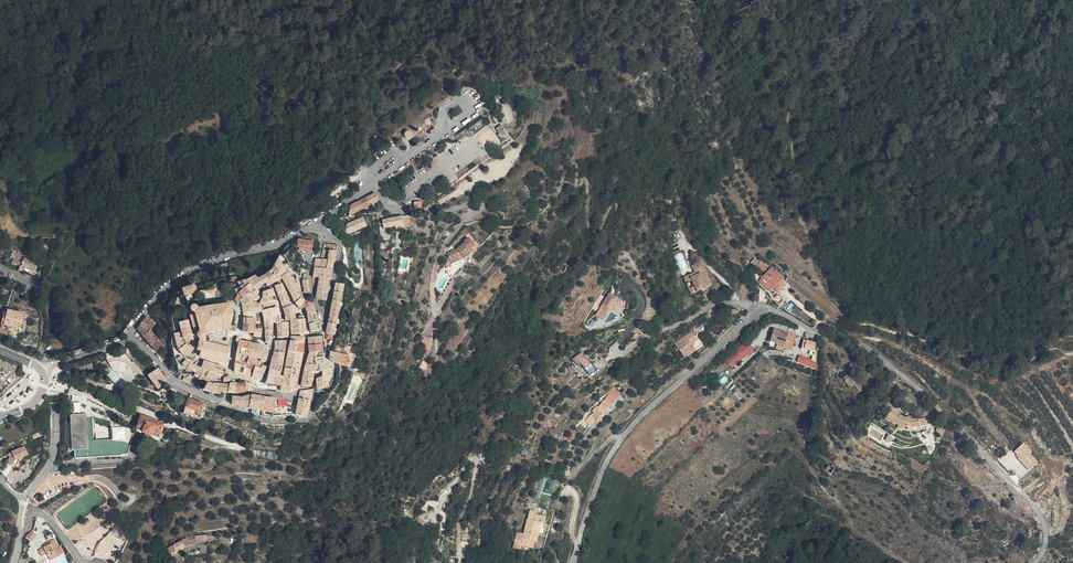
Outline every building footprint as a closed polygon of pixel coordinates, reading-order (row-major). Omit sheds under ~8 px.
[(486,127),(481,121),(466,131),(465,130),(458,134),(461,138),(463,136),(464,136),(466,135),(468,136),(469,136),(470,136),(471,137),(486,127)] [(511,136),(502,124),(498,128),(501,132),(499,134),(504,142),(511,136)] [(376,193),(367,198),(370,205),(379,201),(376,193)] [(363,209),(370,205),(367,198),(360,201),(363,209)] [(326,205),(325,200),(319,203),(322,210),(324,209),(325,211),(327,211),(325,205),(326,205)] [(349,216),(363,209),(360,201),(351,206),(349,216)] [(404,216),(405,227),(412,226),(410,215),(404,216)] [(396,228),(405,227),(404,216),(383,219),(385,227),(396,226),(396,228)] [(368,225),(364,217),(348,223),(346,234),(368,225)] [(476,245),(469,237),(464,241),(465,242),(456,249),(448,254),(449,256),(452,263),(452,264),(466,257),(471,252),(469,250),(476,245)] [(314,242),(298,240),(297,247),(313,250),(314,242)] [(313,276),(319,278),(329,278),(331,270),(325,269),(327,259),(327,257),(329,249),(330,243),(324,243),(320,259),(322,259),(321,264),(321,268),(314,267),(313,276)] [(336,250),(329,249),(327,257),(334,258),(336,250)] [(20,259),(22,253),(13,251),(11,256),(20,259)] [(22,253),(20,259),(23,260),(20,269),(21,269),(38,276),(40,270),(36,269),(38,263),(39,260),(30,257),(31,254),(25,253),(25,254),(22,253)] [(278,270),(284,266),(282,263),(286,259),(282,255),(278,258),(275,264),(278,270)] [(446,265),(452,263),(449,256),(443,258),(446,265)] [(752,263),(757,266),(760,260),(754,257),(752,263)] [(333,260),(327,259),(325,269),(331,270),(333,260)] [(763,270),(767,265),(761,261),(757,266),(763,270)] [(280,273),(278,270),(275,264),(271,270),(279,278),(281,277),(281,276),(279,274),(280,273)] [(754,269),(750,264),(746,268),(750,273),(751,271),(754,269)] [(288,272),(284,266),(278,270),(280,273),(279,274),(281,276),(288,272)] [(751,271),(759,279),(763,275),(755,268),(754,269),(751,271)] [(271,270),(265,275),(270,283),(279,278),(271,270)] [(678,287),(683,297),(688,295),(684,286),(692,282),(688,276),(696,272),(694,270),(685,275),(688,281),(678,287)] [(281,277),(283,280),(291,277),(288,272),(281,276),(281,277)] [(686,303),(706,293),(696,272),(688,276),(692,282),(684,286),(688,295),(683,297),(686,303)] [(776,287),(776,286),(778,284),(779,284),(777,282),(767,272),(765,275),(776,287)] [(567,277),(559,273),(556,282),(564,285),(567,277)] [(764,274),(763,275),(759,279),(757,281),(755,283),(768,295),(769,294),(771,292),(773,290),(776,287),(765,275),(764,274)] [(257,275),(254,276),(260,285),(264,283),(260,278),(257,275)] [(266,285),(270,283),(265,275),(260,278),(264,283),(265,283),(266,285)] [(260,285),(254,276),(248,279),(254,289),(256,288),(260,285)] [(295,282),(291,277),(283,280),(286,286),(295,282)] [(307,279),(307,277),(303,278),(303,280),(302,280),(305,291),(311,293),(308,279),(307,279)] [(329,278),(319,278),(317,288),(328,288),(329,278)] [(243,285),(241,286),(247,292),(254,291),(254,289),(248,279),(239,282),(240,283),(243,285)] [(765,298),(768,295),(755,283),(757,281),(756,280),(752,285),(765,298)] [(277,293),(285,290),(281,282),(274,285),(277,293)] [(299,290),(295,282),(286,286),(291,294),(299,290)] [(336,282),(334,290),(342,292),(344,283),(336,282)] [(196,293),(194,286),(182,290),(184,297),(196,293)] [(241,300),(248,294),(247,292),(241,286),(235,290),(239,295),(241,300)] [(261,297),(274,295),(273,287),(262,291),(261,297)] [(328,288),(317,288),(316,299),(326,300),(328,288)] [(277,293),(281,301),(288,298),(285,290),(277,293)] [(300,298),(299,290),(291,294),(295,302),(300,298)] [(332,300),(340,301),(342,292),(334,290),(332,300)] [(251,298),(251,300),(257,299),(257,298),(254,291),(247,292),(248,294),(251,298)] [(623,301),(610,292),(596,314),(604,319),(609,311),(610,312),(612,308),(617,311),(623,308),(623,301)] [(242,304),(251,300),(251,298),(248,294),(241,300),(242,304)] [(242,304),(242,308),(252,306),(251,302),(251,300),(242,304)] [(261,310),(277,307),(275,300),(259,303),(261,310)] [(331,306),(339,308),(340,301),(332,300),(331,306)] [(306,311),(314,308),(312,304),(308,302),(305,308),(306,309),(306,311)] [(778,305),(774,302),(770,307),(773,311),(778,305)] [(282,306),(284,313),(294,312),(292,305),(291,303),(282,306)] [(204,335),(204,334),(207,333),(209,333),(217,330),(222,329),(223,329),(227,331),(228,330),(231,324),(234,315),(232,304),(225,305),(219,306),(213,307),(205,307),(198,308),(197,307),(196,307),(195,306),(193,306),(192,307),(191,308),(191,310),(191,311),(192,312),(190,314),(196,333),(196,335),(197,337),(198,338),(199,338),(199,339),(201,339),(201,338),(202,338),(203,337),(203,336),(204,335)] [(274,324),(276,324),(276,322),(278,322),(279,319),(277,307),(261,310),(263,317),(272,316),(272,324),(274,324)] [(25,313),(8,309),(7,312),(5,312),(4,316),(2,325),(4,326),(22,330),(25,313)] [(328,322),(336,324),(338,313),(330,311),(328,322)] [(315,324),(316,331),(322,331),(321,326),(316,313),(307,315),(309,325),(315,324)] [(263,324),(272,324),(272,316),(263,317),(263,324)] [(254,319),(243,318),(243,323),(242,323),(241,330),(249,333),(252,333),(253,328),(254,328),(254,326),(254,319)] [(297,319),(290,319),(291,334),(300,333),(300,324),(305,324),(305,318),(297,319)] [(156,326),(147,319),(138,332),(145,340),(157,355),(164,348),(152,333),(156,326)] [(179,325),(181,331),(182,331),(190,328),(188,321),(179,325)] [(333,339),(336,324),(328,322),(325,338),(333,339)] [(237,325),(231,324),(228,330),(235,332),(237,325)] [(6,328),(3,328),(1,335),(8,337),(10,331),(6,330),(6,328)] [(192,334),(190,328),(182,331),(181,331),(182,333),(184,339),(188,337),(192,334)] [(253,328),(252,333),(251,336),(260,338),(261,329),(254,328),(253,328)] [(288,329),(283,329),(277,329),(277,337),(288,336),(288,329)] [(772,340),(786,344),(789,333),(776,329),(772,340)] [(175,336),(179,351),(187,347),(184,339),(182,333),(178,335),(175,336)] [(789,333),(786,344),(785,347),(792,350),(797,335),(789,333)] [(429,351),(432,337),(422,334),(421,338),(427,350),(429,351)] [(188,337),(184,339),(187,347),(192,341),(188,337)] [(308,337),(308,345),(322,345),(321,337),(308,337)] [(203,339),(201,338),(201,339),(200,342),(201,343),(198,351),(200,352),(199,357),(224,363),(226,347),(203,342),(203,339)] [(689,339),(672,352),(680,363),(690,354),(689,352),(691,350),(695,347),(689,339)] [(816,342),(804,339),(802,348),(814,351),(816,342)] [(748,340),(726,359),(733,367),(755,348),(748,340)] [(192,341),(187,347),(191,351),(197,346),(192,341)] [(241,348),(249,350),(250,343),(243,341),(241,348)] [(296,342),(290,342),(288,352),(288,353),(294,353),(296,342)] [(304,342),(296,342),(294,353),(303,352),(306,353),(305,347),(305,342),(304,342)] [(260,345),(250,343),(249,350),(259,352),(268,353),(268,352),(267,350),(266,349),(265,347),(263,346),(260,345)] [(187,347),(179,351),(179,352),(184,358),(191,351),(187,347)] [(249,350),(241,348),(240,354),(246,357),(257,360),(259,352),(249,350)] [(343,355),(327,349),(326,357),(330,360),(347,366),(350,357),(347,356),(343,355)] [(197,355),(191,351),(184,358),(193,360),(197,355)] [(313,358),(322,356),(322,351),(309,353),(306,364),(306,365),(315,363),(313,358)] [(294,353),(293,361),(301,361),(302,360),(304,360),(306,353),(303,352),(294,353)] [(587,359),(592,355),(588,352),(584,355),(581,352),(572,359),(585,377),(595,369),(587,359)] [(799,354),(798,359),(816,366),(818,353),(813,352),(812,358),(799,354)] [(236,353),(234,360),(241,363),(245,364),(246,357),(240,354),(236,353)] [(286,360),(293,361),(294,353),(288,353),(286,359),(286,360)] [(690,354),(680,363),(682,366),(693,357),(690,354)] [(272,358),(270,364),(278,366),(279,362),(283,363),(284,359),(273,356),(272,358)] [(313,358),(315,363),(319,371),(322,370),(329,368),(328,364),(322,356),(313,358)] [(257,360),(246,357),(245,364),(247,365),(254,367),(260,369),(260,368),(259,363),(259,361),(257,360)] [(816,368),(816,366),(798,359),(797,360),(816,368)] [(241,363),(234,360),(231,371),(239,374),(242,367),(241,367),(241,363)] [(293,361),(286,360),(285,369),(292,369),(293,361)] [(424,360),(420,366),(425,369),(429,363),(424,360)] [(292,369),(300,369),(301,361),(293,361),(292,369)] [(205,369),(205,370),(212,372),(212,369),(214,364),(207,362),(205,369)] [(314,373),(319,371),(315,363),(306,365),(304,371),(314,373)] [(197,372),(199,368),(197,367),(195,367),(193,366),(193,369),(191,372),(196,375),(197,372)] [(262,366),(260,368),(260,369),(257,374),(252,373),(250,377),(260,380),(266,367),(262,366)] [(282,367),(278,366),(277,371),(269,370),(265,384),(278,387),(281,387),(283,377),(281,377),(280,377),(282,367)] [(329,368),(322,370),(322,374),(319,376),(319,377),(316,379),(317,389),(319,388),(319,389),(322,389),(327,385),(332,376),(332,367),(329,368)] [(197,372),(196,375),(194,378),(196,379),(200,381),(201,381),(204,372),(205,370),(199,368),(197,372)] [(250,377),(252,373),(253,370),(245,368),(242,375),(250,377)] [(159,370),(158,369),(149,377),(151,380),(157,389),(158,390),(168,382),(159,370)] [(208,383),(209,381),(211,374),(212,372),(205,370),(204,372),(201,381),(204,382),(207,384),(208,383)] [(314,373),(304,371),(301,386),(311,387),(313,380),(314,373)] [(849,377),(848,374),(841,378),(846,389),(851,386),(856,396),(861,394),(856,384),(855,384),(851,376),(849,377)] [(292,392),(296,388),(288,388),(291,375),(283,375),(283,377),(281,387),(280,392),(292,392)] [(299,375),(291,375),(288,388),(296,388),(299,375)] [(189,377),(184,376),(183,380),(194,384),(196,379),(194,378),(189,377)] [(229,386),(228,392),(236,392),(236,391),(237,383),(237,382),(230,382),(229,386)] [(237,383),(236,391),(246,391),(246,382),(237,383)] [(204,390),(214,393),(215,385),(207,384),(204,390)] [(229,386),(215,385),(214,393),(218,395),(220,391),(228,392),(229,386)] [(301,391),(300,399),(311,401),(313,388),(301,391)] [(620,394),(614,389),(606,398),(612,404),(620,394)] [(743,397),(738,391),(734,394),(740,401),(743,397)] [(137,423),(86,394),(86,409),(70,410),(71,421),(85,420),(88,456),(74,457),(74,465),(126,462),(137,423)] [(249,408),(251,394),(241,396),(232,395),(232,403),(238,406),(242,407),(249,408)] [(251,394),(249,408),(251,409),(250,411),(261,413),(262,411),(264,396),(251,394)] [(275,398),(264,396),(262,411),(261,413),(272,415),(273,415),(273,412),(275,398)] [(612,404),(606,398),(592,414),(598,420),(612,404)] [(309,409),(311,401),(300,399),(298,407),(309,409)] [(248,411),(249,408),(242,407),(238,406),(232,403),(224,400),(218,401),(218,403),(231,407),(237,408),(248,411)] [(206,408),(190,402),(185,416),(201,422),(207,408),(206,408)] [(309,409),(298,407),(296,416),(307,418),(309,409)] [(902,415),(891,409),(886,418),(897,424),(908,427),(920,427),(927,424),(925,417),(918,419),(909,418),(902,415)] [(71,421),(69,421),(69,428),(71,449),(71,457),(74,457),(88,456),(85,420),(71,421)] [(163,431),(141,423),(140,424),(137,434),(143,437),(143,439),(158,445),(163,431)] [(940,424),(936,430),(943,436),(946,429),(940,424)] [(189,449),(174,443),(172,448),(188,454),(189,449)] [(1019,458),(1029,470),(1038,462),(1030,454),(1032,452),(1024,444),(1016,452),(1020,457),(1019,458)] [(27,460),(23,452),(10,458),(11,462),(11,464),(8,463),(5,470),(13,473),(14,470),(15,467),(17,468),(18,464),(21,462),(27,460)] [(823,460),(817,466),(831,477),(836,472),(823,460)] [(526,530),(538,533),(539,526),(542,527),(544,527),(545,523),(546,524),(548,516),(537,514),(538,510),(531,509),(525,530),(526,530)] [(33,530),(28,536),(33,540),(38,535),(33,530)] [(526,530),(525,530),(524,534),(517,532),(513,548),(519,550),(520,546),(523,547),(534,549),(535,543),(538,544),(540,534),(538,533),(526,530)] [(60,548),(55,538),(45,543),(46,547),(38,550),(42,557),(47,554),(51,561),(61,555),(58,549),(60,548)] [(197,539),(185,544),(186,545),(188,552),(199,548),(198,542),(197,539)] [(210,539),(198,542),(199,548),(212,546),(210,539)] [(186,545),(174,550),(177,556),(188,552),(186,545)]
